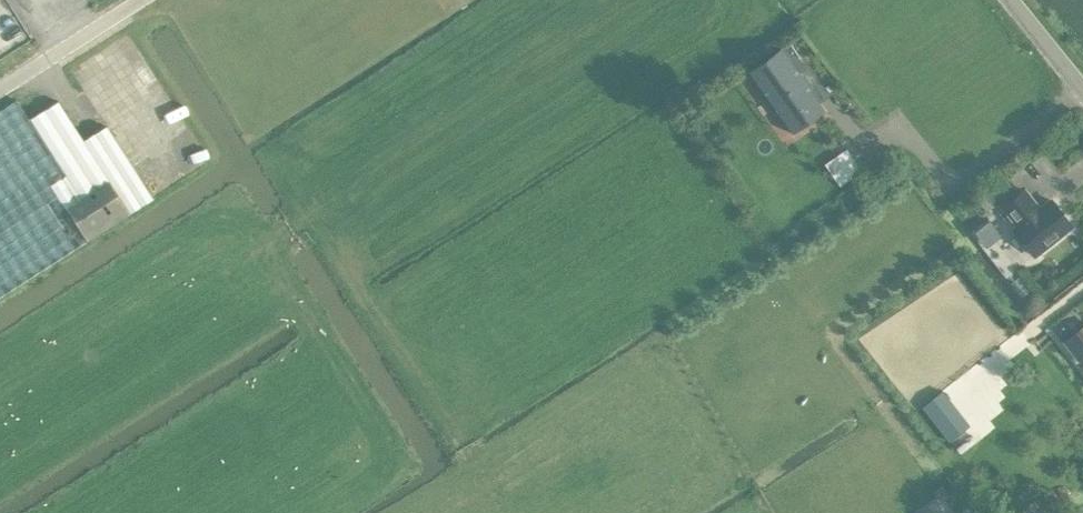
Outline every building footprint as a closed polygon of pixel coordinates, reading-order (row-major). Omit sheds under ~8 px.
[(749,71),(748,71),(788,128),(789,127),(820,105),(821,104),(781,48),(780,49),(749,71)] [(0,110),(0,294),(153,196),(107,124),(83,139),(58,100),(29,119),(17,99),(0,110)] [(847,148),(825,164),(840,185),(862,170),(847,148)] [(994,204),(1012,189),(1002,177),(984,191),(994,204)] [(1071,225),(1050,199),(1036,210),(1032,205),(1035,203),(1023,189),(1002,206),(1018,225),(1013,228),(1034,255),(1071,225)] [(984,191),(976,198),(986,211),(994,204),(984,191)] [(990,219),(974,231),(986,247),(1002,235),(990,219)] [(1079,361),(1082,358),(1082,316),(1074,305),(1050,324),(1079,361)] [(942,390),(922,406),(950,441),(962,431),(943,407),(950,400),(942,390)]
